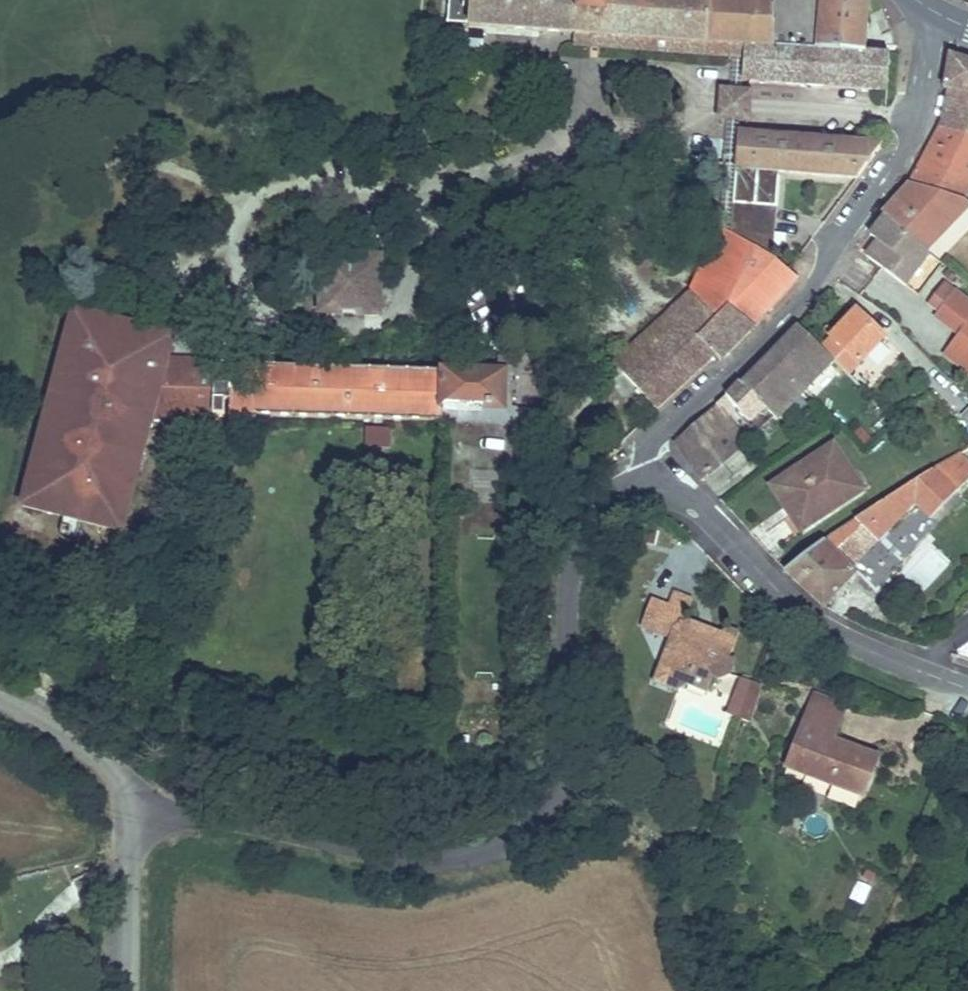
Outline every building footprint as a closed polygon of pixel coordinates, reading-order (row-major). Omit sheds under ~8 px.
[(869,0),(471,0),(471,4),(468,4),(467,8),(471,9),(469,26),(527,30),(578,34),(592,35),(591,47),(733,58),(744,59),(747,59),(745,80),(807,84),(807,85),(827,87),(827,86),(888,90),(890,54),(864,52),(869,0)] [(577,46),(591,47),(592,35),(578,34),(577,46)] [(950,54),(943,89),(951,91),(951,89),(967,92),(967,61),(950,54)] [(744,59),(733,58),(731,90),(741,91),(744,59)] [(749,121),(751,92),(731,90),(722,89),(720,118),(729,119),(739,120),(749,121)] [(951,89),(951,91),(944,124),(941,129),(967,136),(967,92),(951,89)] [(735,169),(739,120),(729,119),(725,167),(735,169)] [(941,129),(912,184),(964,200),(967,192),(967,136),(941,129)] [(857,179),(883,144),(822,140),(822,139),(801,138),(739,134),(737,169),(731,235),(701,299),(706,305),(684,325),(680,320),(623,373),(656,410),(716,354),(697,338),(728,307),(739,317),(741,315),(754,326),(798,279),(789,271),(775,261),(769,257),(774,249),(780,172),(857,179)] [(735,169),(725,167),(720,229),(691,292),(601,376),(610,385),(623,373),(680,320),(684,325),(706,305),(701,299),(731,235),(737,169),(735,169)] [(884,214),(886,215),(911,239),(927,222),(941,236),(967,208),(967,203),(964,200),(912,184),(884,214)] [(905,286),(929,256),(925,252),(911,239),(886,215),(874,230),(882,236),(878,241),(867,256),(882,268),(905,286)] [(911,239),(925,252),(941,236),(927,222),(911,239)] [(878,241),(882,236),(874,230),(870,235),(878,241)] [(380,256),(322,255),(321,313),(379,315),(380,256)] [(941,309),(953,293),(944,285),(931,301),(941,309)] [(955,291),(953,293),(941,309),(936,316),(960,334),(949,348),(967,363),(967,302),(955,291)] [(721,359),(754,326),(741,315),(739,317),(728,307),(697,338),(716,354),(721,359)] [(503,408),(504,371),(502,371),(444,369),(443,370),(258,366),(258,362),(232,361),(232,363),(215,363),(214,370),(207,370),(207,361),(167,360),(174,336),(74,309),(23,506),(122,531),(152,418),(215,420),(215,415),(225,416),(226,401),(231,401),(230,421),(257,421),(257,416),(445,421),(445,413),(447,413),(483,414),(483,407),(503,408)] [(885,338),(860,313),(848,325),(845,323),(831,337),(832,337),(821,348),(834,360),(849,374),(859,364),(885,338)] [(821,348),(799,327),(778,348),(778,363),(777,363),(763,364),(743,384),(754,396),(758,400),(777,420),(834,360),(821,348)] [(778,363),(778,348),(763,364),(777,363),(778,363)] [(949,348),(943,354),(967,373),(967,363),(949,348)] [(483,414),(447,413),(447,421),(517,423),(517,420),(570,422),(610,385),(601,376),(565,410),(517,408),(517,407),(513,407),(512,401),(512,396),(511,389),(512,383),(513,377),(514,373),(516,372),(516,357),(503,356),(502,371),(504,371),(503,408),(483,407),(483,414)] [(739,410),(754,396),(743,384),(740,382),(726,396),(739,410)] [(754,396),(739,410),(758,432),(773,419),(758,400),(754,396)] [(745,442),(717,405),(676,442),(702,479),(745,442)] [(365,426),(364,446),(389,448),(390,428),(365,426)] [(791,516),(801,532),(864,490),(834,445),(780,481),(799,510),(791,516)] [(785,571),(824,606),(856,573),(849,568),(877,540),(915,501),(930,516),(967,478),(967,462),(958,453),(932,469),(854,519),(833,534),(785,571)] [(799,510),(780,481),(771,486),(791,516),(799,510)] [(668,613),(684,619),(692,597),(675,592),(669,605),(670,606),(668,613)] [(668,613),(670,606),(669,605),(652,599),(641,627),(670,638),(663,659),(672,678),(688,684),(707,692),(713,677),(719,680),(730,675),(735,662),(729,659),(740,633),(729,629),(720,632),(711,629),(703,633),(703,635),(696,633),(699,625),(684,619),(668,613)] [(711,629),(699,625),(696,633),(703,635),(703,633),(711,629)] [(675,690),(688,684),(672,678),(663,659),(654,682),(675,690)] [(744,705),(752,681),(742,677),(733,701),(744,705)] [(761,684),(752,681),(744,705),(740,718),(749,721),(761,684)] [(846,707),(815,695),(792,754),(811,761),(806,774),(832,784),(863,796),(876,763),(849,753),(849,752),(850,750),(849,748),(848,747),(846,745),(833,741),(846,707)] [(744,705),(733,701),(728,714),(740,718),(744,705)] [(849,753),(876,763),(878,758),(846,745),(848,747),(849,748),(850,750),(849,752),(849,753)] [(811,761),(792,754),(787,767),(806,774),(811,761)]
